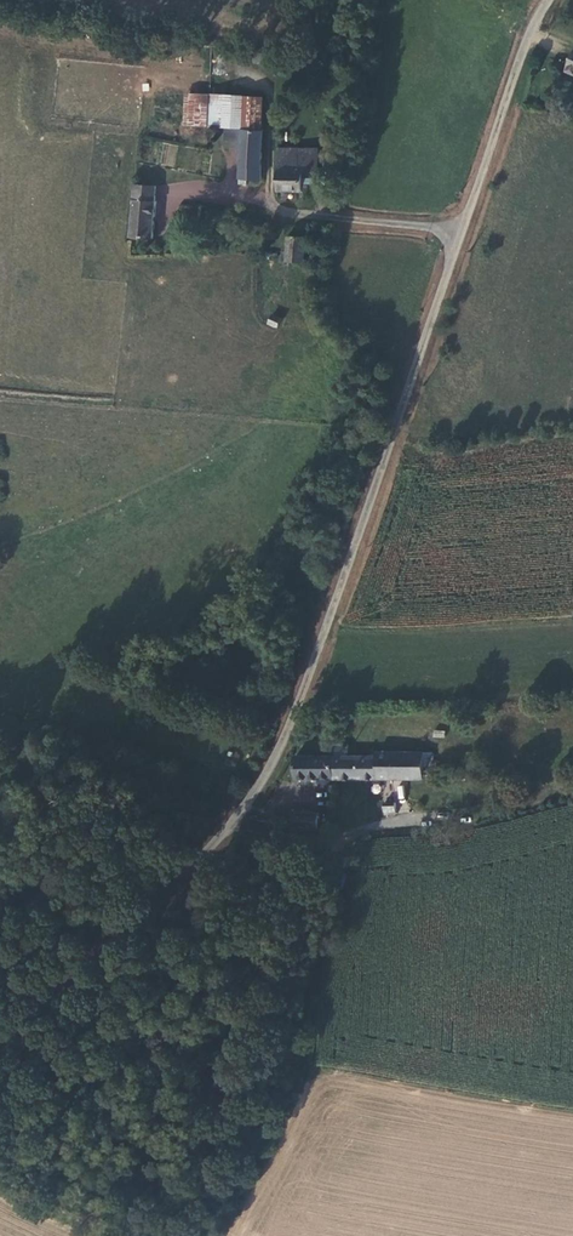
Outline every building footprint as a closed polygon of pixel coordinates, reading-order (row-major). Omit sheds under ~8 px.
[(267,97),(187,93),(185,126),(226,129),(266,131),(267,97)] [(266,131),(226,129),(225,148),(241,149),(239,182),(265,183),(266,131)] [(301,150),(278,147),(279,161),(301,165),(301,150)] [(316,152),(301,150),(301,165),(317,168),(316,152)] [(279,194),(310,194),(309,183),(319,183),(317,168),(301,165),(279,161),(279,194)] [(159,186),(134,185),(130,239),(155,240),(159,186)] [(287,264),(308,265),(309,238),(289,237),(287,264)] [(269,309),(266,320),(274,322),(278,312),(269,309)] [(384,703),(382,707),(384,711),(387,713),(391,713),(394,711),(395,707),(394,703),(391,701),(387,701),(384,703)] [(426,766),(437,765),(436,750),(379,751),(379,753),(349,754),(349,744),(336,744),(336,753),(334,753),(334,780),(425,779),(426,766)] [(295,780),(334,780),(334,753),(297,754),(295,780)] [(384,803),(384,812),(398,810),(398,802),(384,803)] [(293,812),(292,822),(308,825),(318,826),(320,814),(293,812)]
